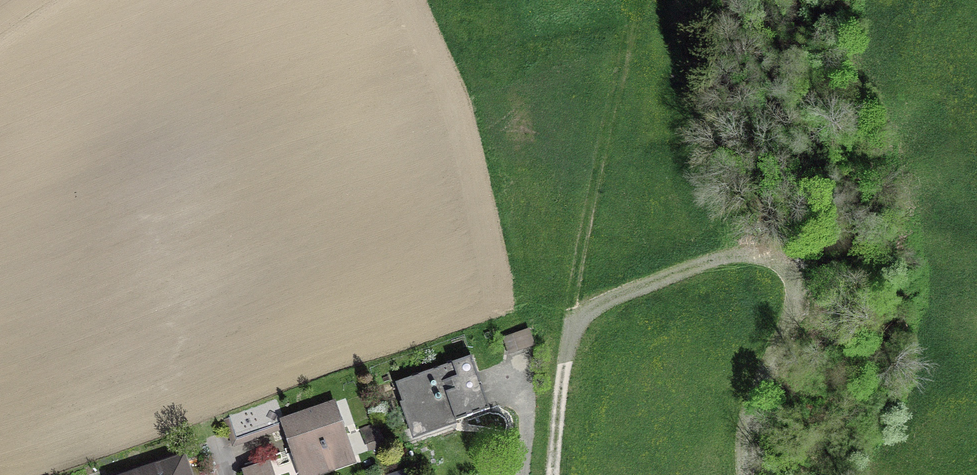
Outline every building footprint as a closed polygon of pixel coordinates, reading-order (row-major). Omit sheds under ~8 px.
[(525,332),(504,340),(509,354),(530,347),(525,332)] [(457,422),(490,410),(471,356),(395,383),(402,402),(399,403),(412,440),(458,424),(457,422)] [(258,407),(266,432),(281,427),(289,450),(295,467),(310,462),(314,473),(351,460),(332,404),(280,422),(273,402),(258,407)] [(382,447),(375,426),(360,430),(368,452),(382,447)] [(185,453),(123,474),(193,474),(185,453)] [(245,474),(271,474),(267,463),(248,469),(245,474)]
